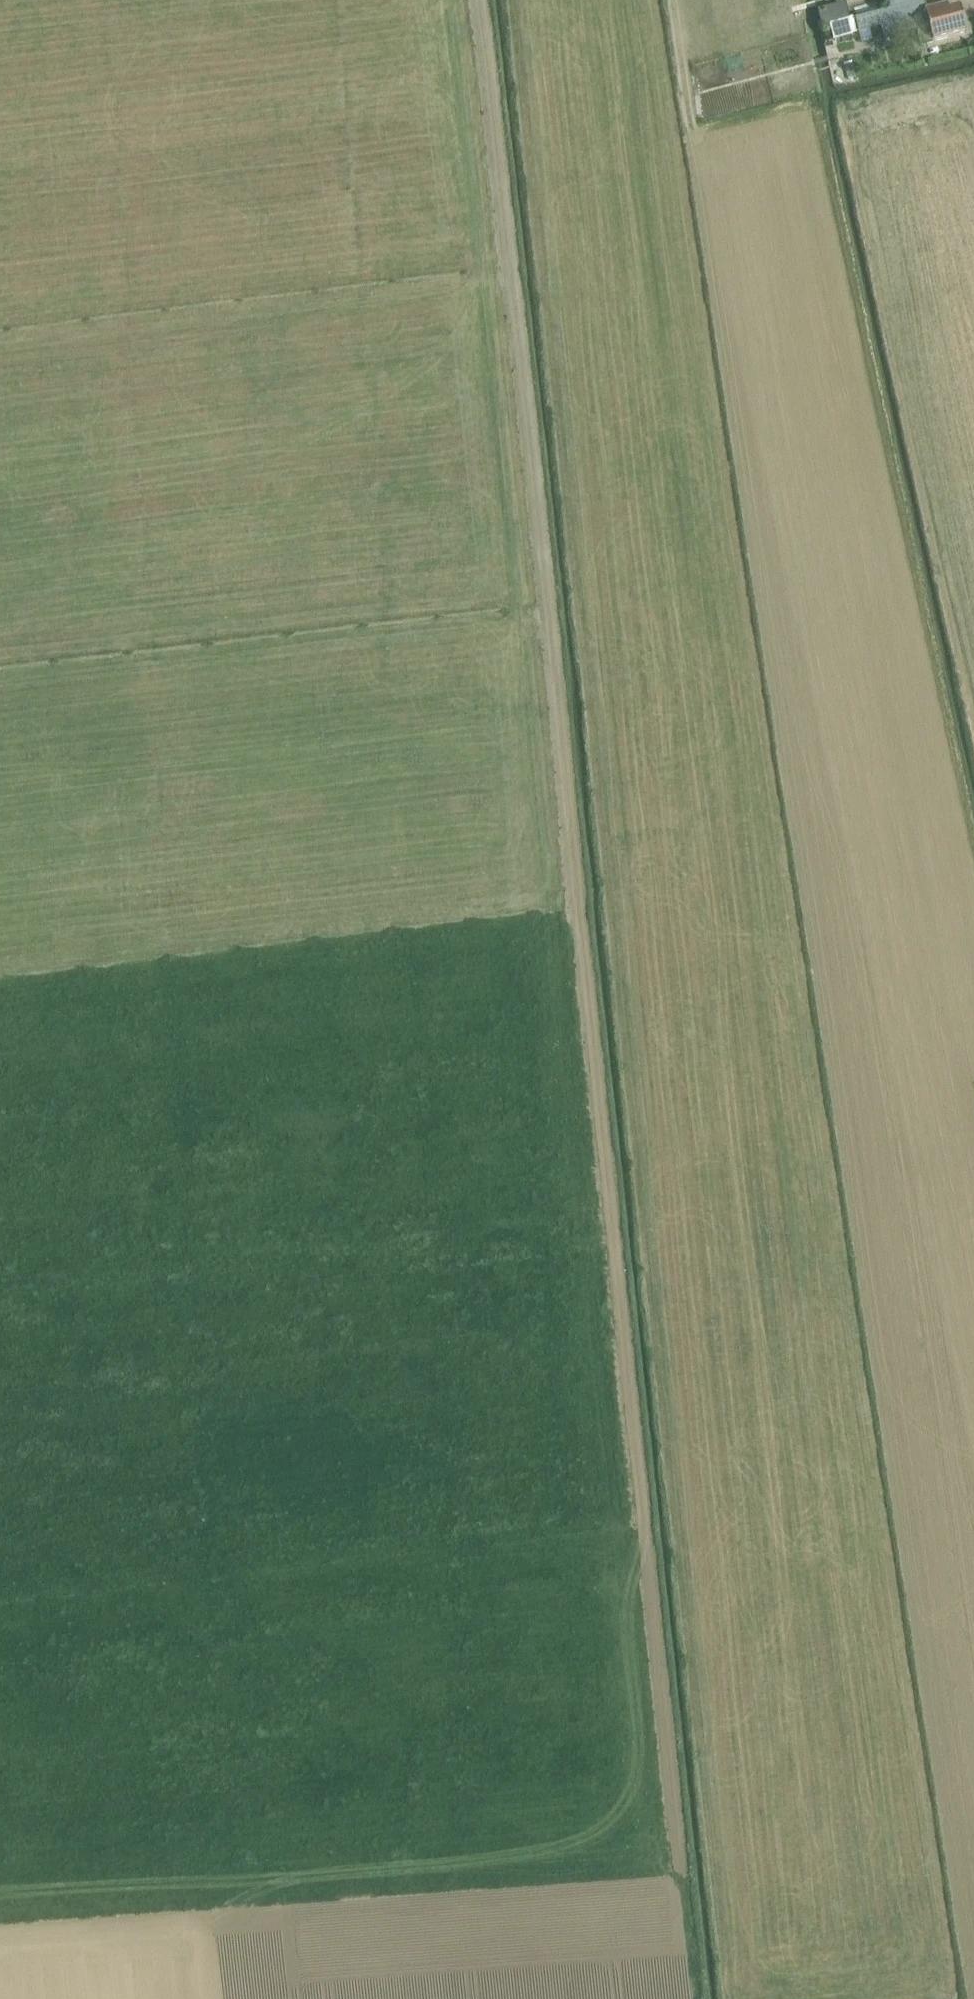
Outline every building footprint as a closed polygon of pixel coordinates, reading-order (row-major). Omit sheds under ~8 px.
[(889,11),(905,6),(916,4),(924,2),(924,0),(887,0),(889,11)] [(877,14),(856,20),(859,33),(871,30),(881,27),(885,42),(906,36),(906,34),(917,31),(921,45),(935,41),(948,37),(968,32),(961,7),(950,10),(949,5),(929,10),(927,11),(924,2),(916,4),(905,6),(889,11),(877,14)] [(821,9),(819,10),(823,26),(824,25),(830,24),(850,19),(846,3),(821,9)]
